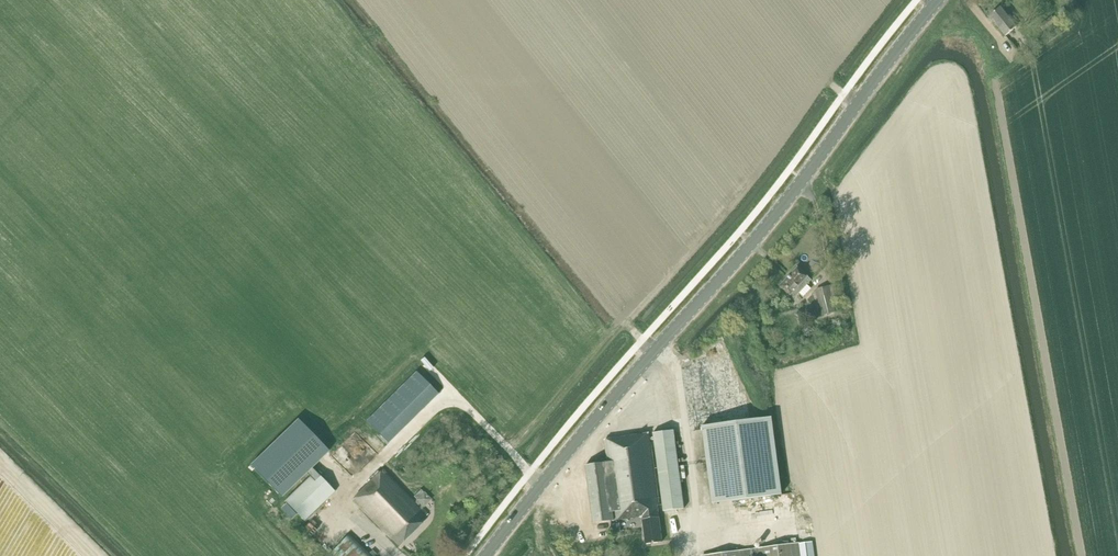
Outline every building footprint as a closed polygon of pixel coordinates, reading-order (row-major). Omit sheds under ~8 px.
[(1017,27),(1000,7),(989,16),(1005,36),(1017,27)] [(1063,7),(1058,11),(1063,16),(1068,12),(1063,7)] [(1043,30),(1056,21),(1052,16),(1039,25),(1043,30)] [(812,280),(797,267),(780,286),(795,299),(812,280)] [(822,313),(822,316),(823,315),(836,312),(832,297),(836,295),(834,285),(817,289),(816,290),(819,302),(822,313)] [(417,372),(367,421),(388,443),(438,394),(417,372)] [(702,426),(712,503),(783,494),(772,417),(702,426)] [(674,431),(653,433),(663,511),(684,509),(674,431)] [(605,440),(608,463),(586,465),(593,523),(616,520),(640,517),(642,519),(646,544),(662,542),(657,505),(659,505),(649,434),(605,440)] [(352,500),(399,546),(404,541),(404,542),(423,523),(422,523),(427,518),(426,516),(428,514),(422,508),(424,507),(417,500),(415,501),(416,502),(415,503),(383,470),(379,473),(377,471),(371,477),(373,479),(352,500)] [(315,471),(284,500),(304,521),(335,491),(315,471)] [(415,501),(417,500),(424,507),(431,500),(424,493),(421,490),(419,492),(417,489),(419,488),(413,482),(404,490),(415,501)] [(349,534),(331,552),(334,555),(372,555),(349,534)] [(798,543),(758,549),(743,551),(704,555),(800,555),(798,543)]
